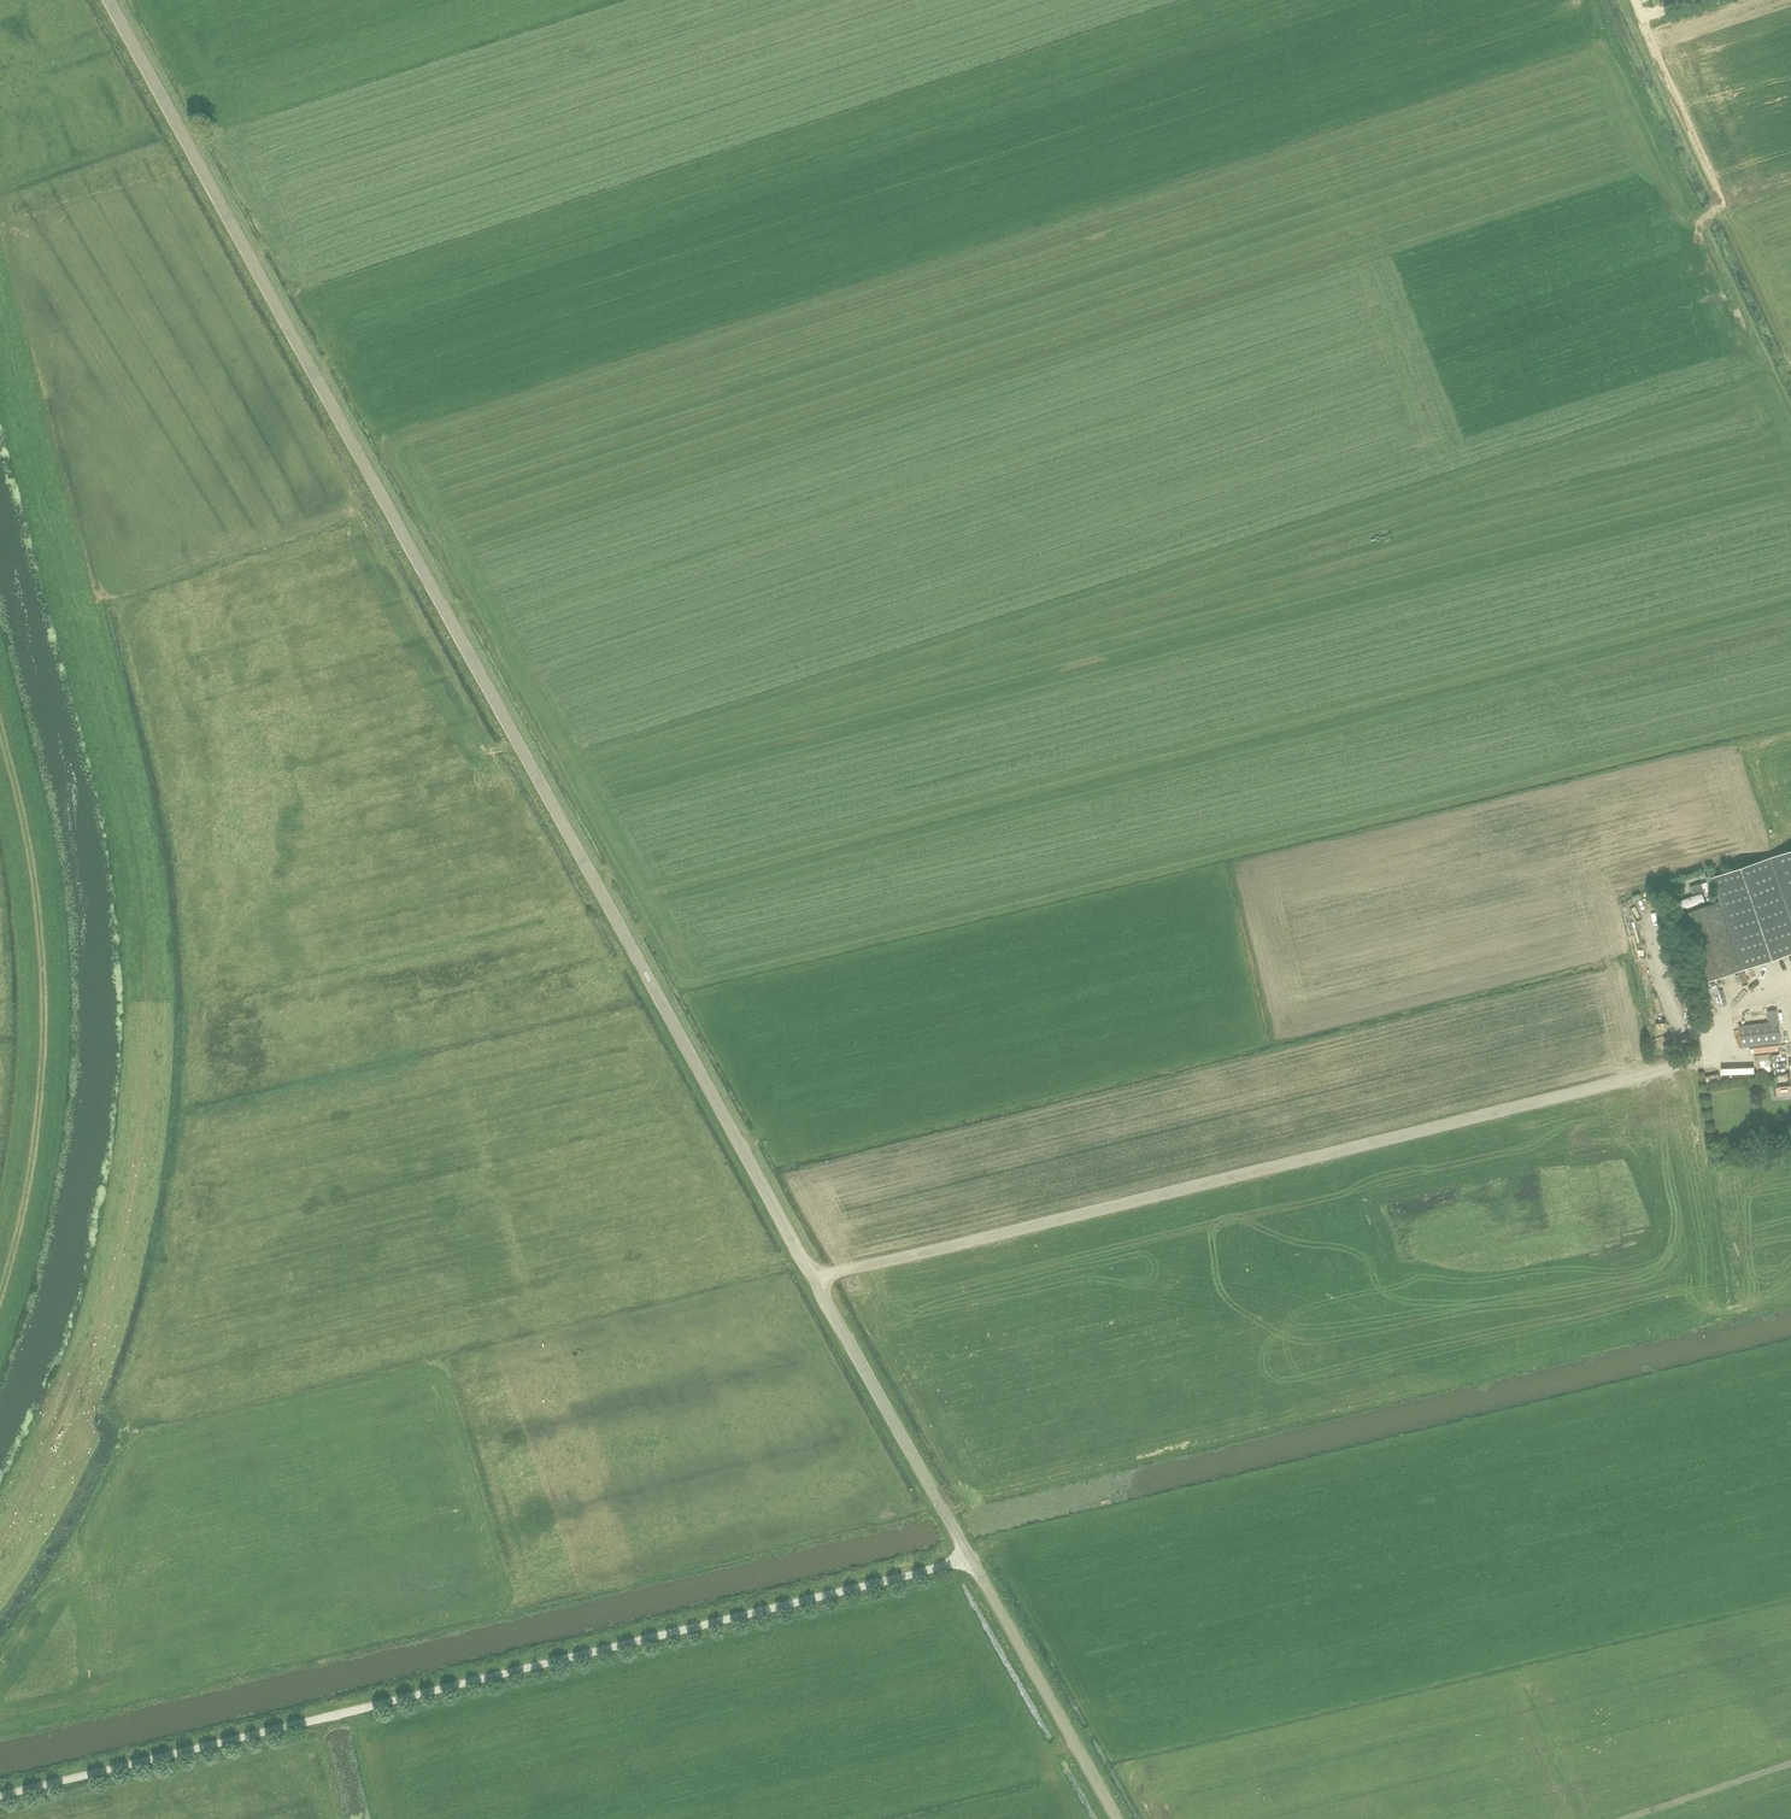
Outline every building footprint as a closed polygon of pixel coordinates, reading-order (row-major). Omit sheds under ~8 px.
[(1713,876),(1722,901),(1745,969),(1790,954),(1790,850),(1713,876)] [(1745,969),(1722,901),(1682,914),(1700,967),(1694,969),(1699,984),(1745,969)] [(1776,1022),(1778,1022),(1777,1010),(1768,1011),(1770,1023),(1741,1026),(1742,1041),(1778,1037),(1776,1022)] [(1780,1046),(1781,1070),(1790,1070),(1790,1046),(1780,1046)]
